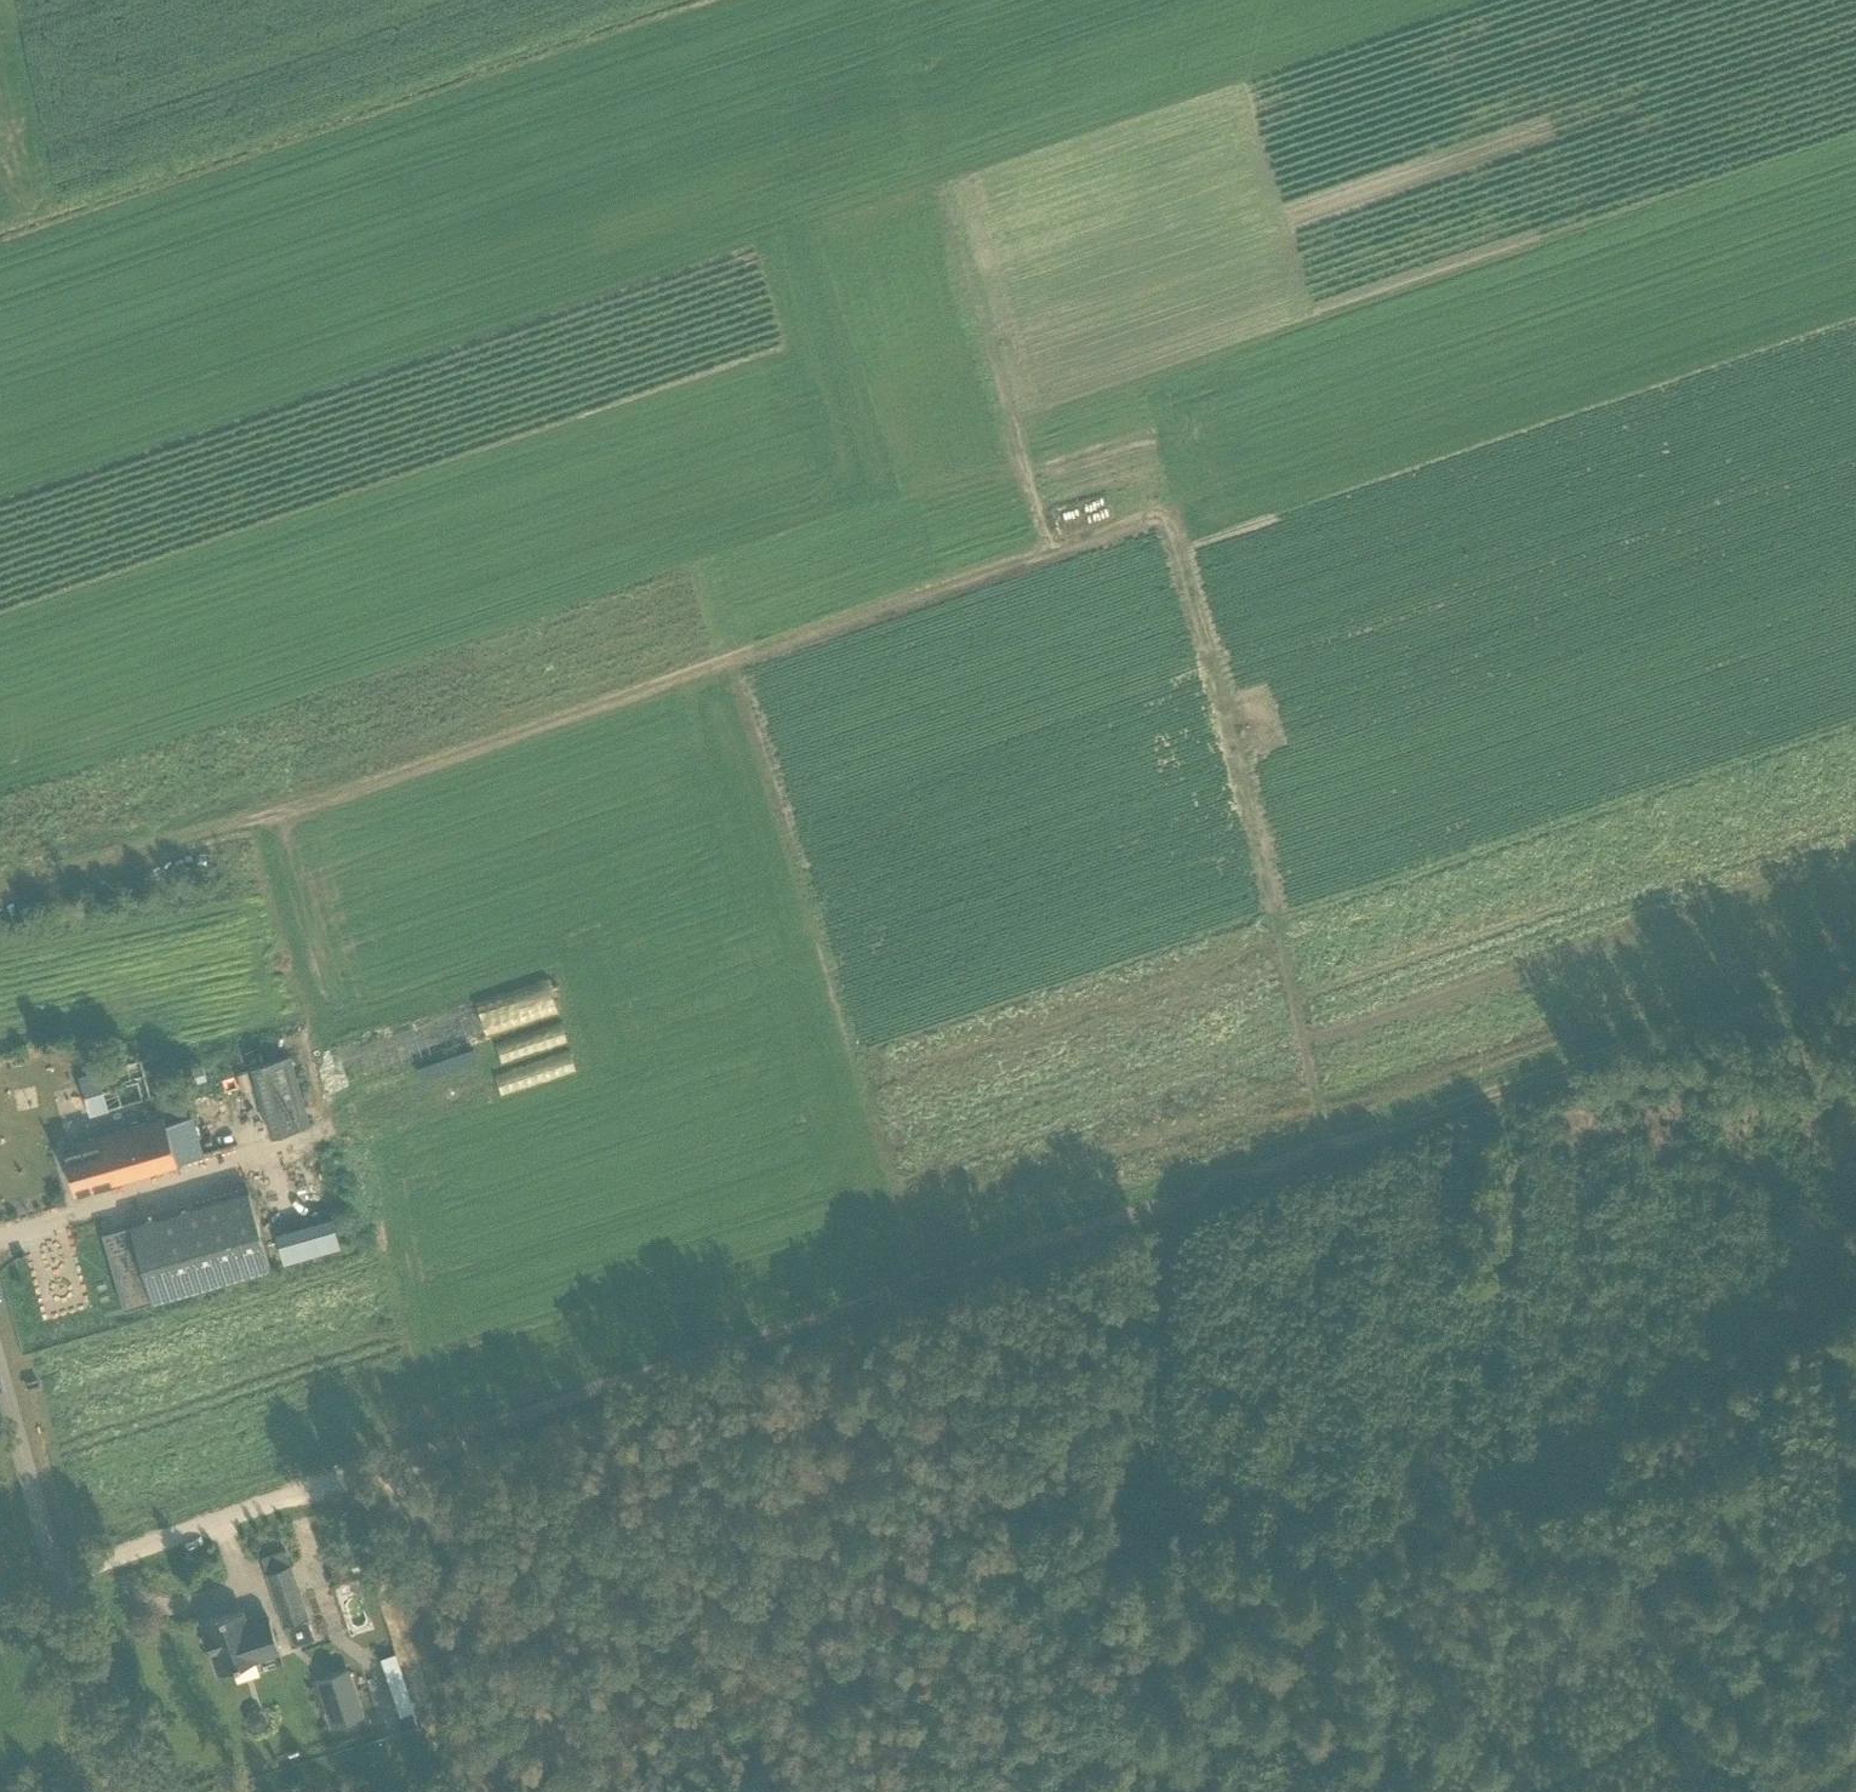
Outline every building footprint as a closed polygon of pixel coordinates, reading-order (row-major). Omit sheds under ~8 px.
[(295,1053),(255,1063),(272,1134),(313,1124),(295,1053)] [(79,1077),(90,1114),(170,1091),(160,1054),(79,1077)] [(64,1153),(75,1193),(178,1163),(177,1162),(202,1155),(191,1116),(166,1123),(164,1116),(77,1141),(79,1149),(64,1153)] [(131,1225),(153,1300),(269,1266),(248,1191),(131,1225)] [(284,1624),(293,1621),(299,1642),(323,1634),(316,1614),(308,1616),(294,1575),(286,1552),(263,1559),(271,1582),(284,1624)] [(376,1599),(372,1575),(337,1582),(342,1606),(376,1599)] [(279,1650),(269,1619),(246,1626),(241,1609),(203,1621),(208,1637),(205,1638),(209,1649),(212,1649),(219,1672),(257,1659),(256,1657),(279,1650)] [(347,1669),(317,1678),(332,1726),(362,1716),(347,1669)]
